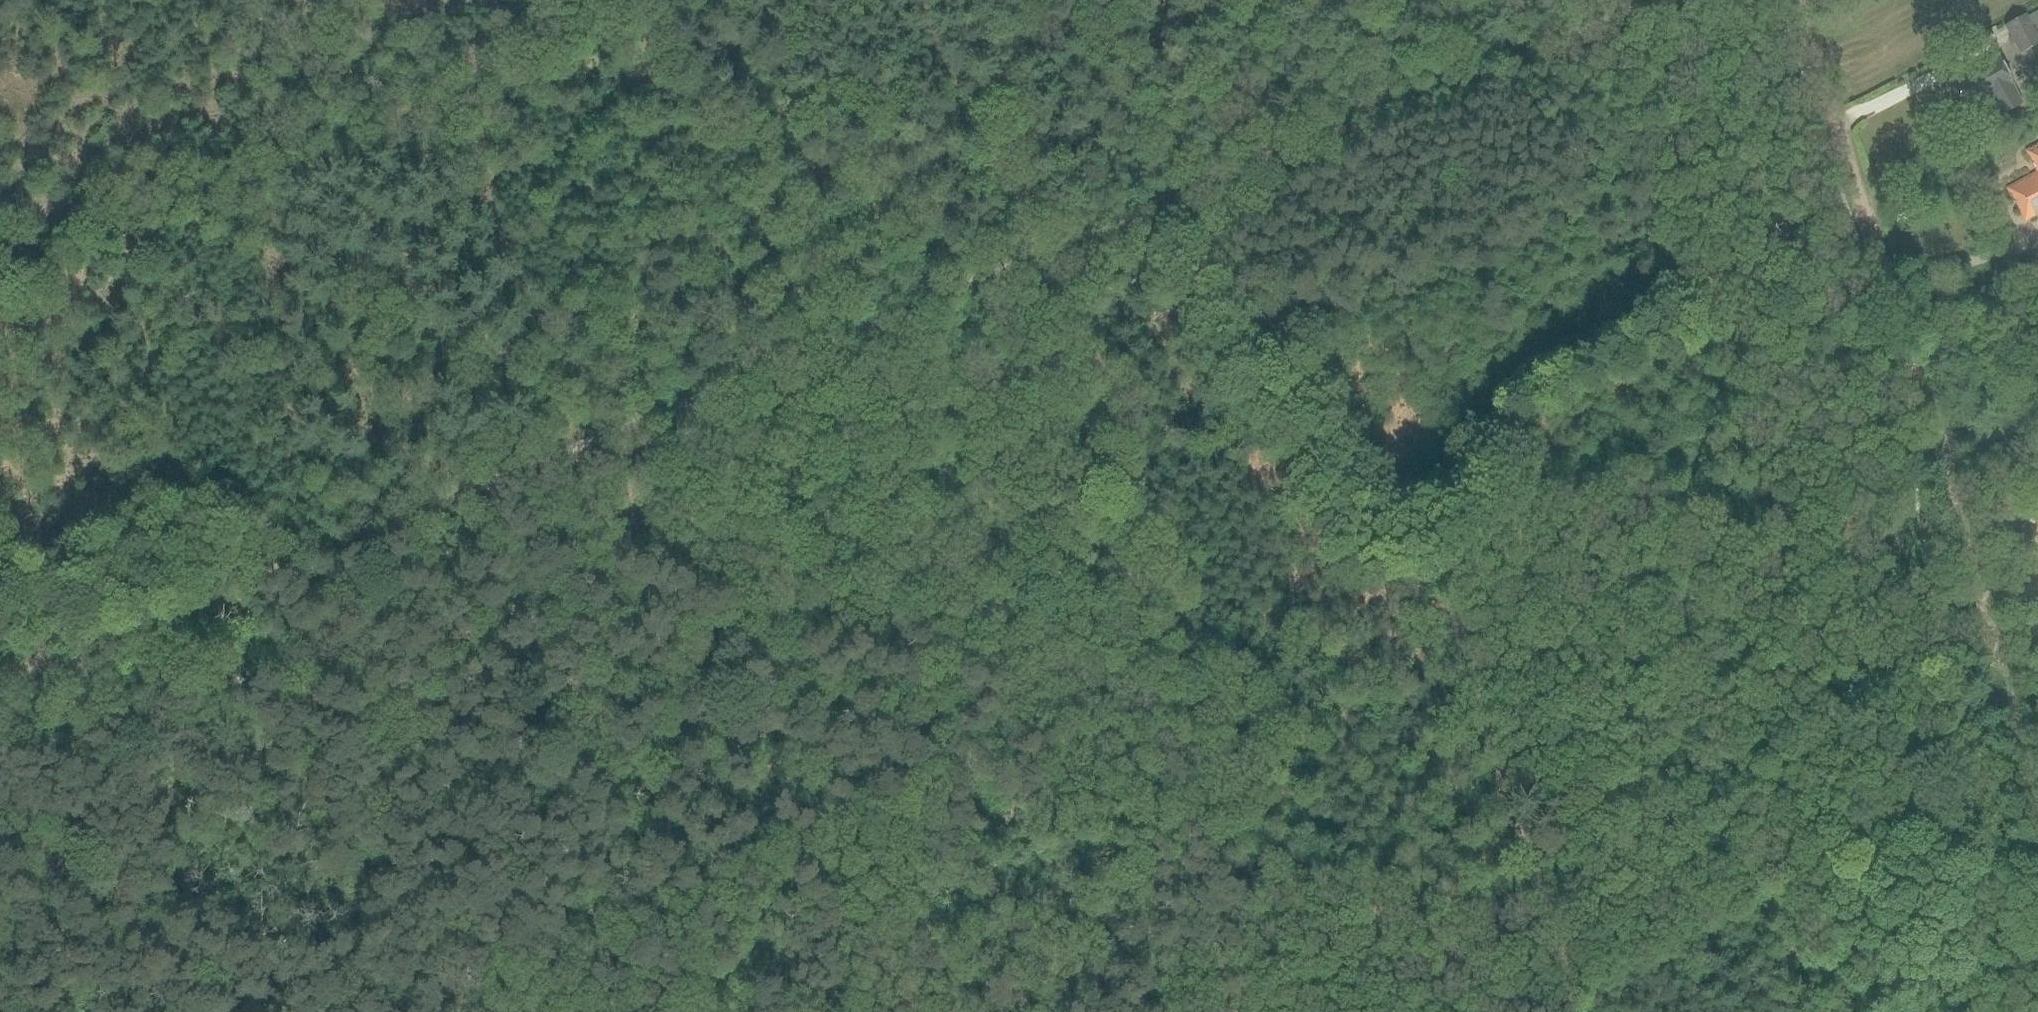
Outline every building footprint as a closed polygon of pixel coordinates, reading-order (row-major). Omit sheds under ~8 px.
[(2027,12),(2006,23),(2021,52),(2037,43),(2037,32),(2027,12)] [(1997,116),(2021,103),(2011,85),(2012,84),(1997,55),(1954,78),(1956,83),(1952,85),(1963,105),(1967,103),(1969,107),(1987,97),(1997,116)] [(2029,148),(2037,166),(2037,143),(2029,148)] [(2010,187),(2028,221),(2037,216),(2037,172),(2010,187)]
